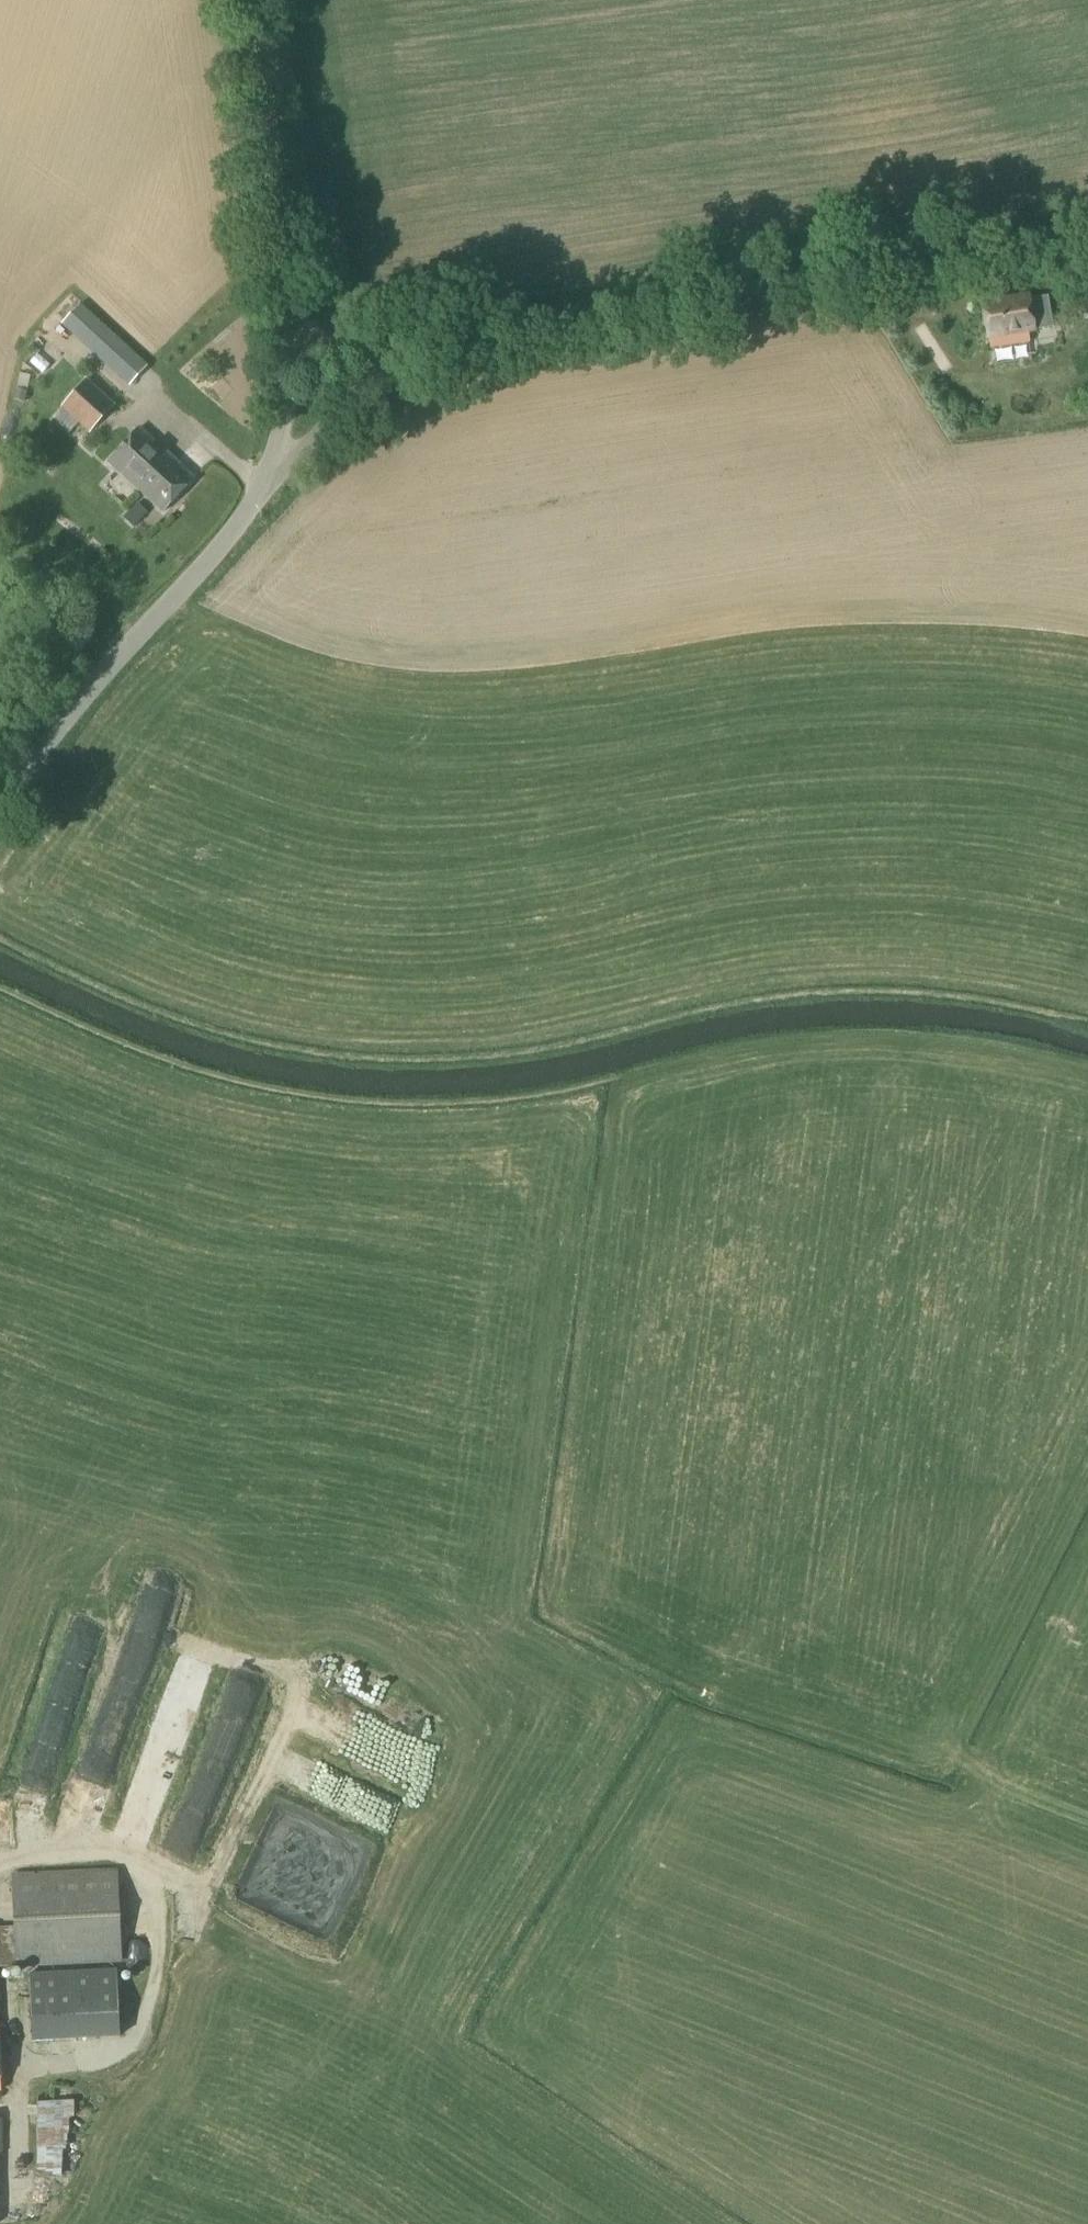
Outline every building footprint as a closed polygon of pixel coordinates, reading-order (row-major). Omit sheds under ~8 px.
[(988,338),(990,348),(1029,343),(1027,332),(1033,331),(1030,309),(1057,306),(1054,291),(1028,295),(983,302),(988,338)] [(148,366),(80,304),(61,325),(129,388),(148,366)] [(88,379),(60,407),(89,434),(116,405),(88,379)] [(27,392),(16,389),(14,400),(24,402),(27,392)] [(139,428),(108,463),(162,513),(194,479),(139,428)] [(6,619),(15,608),(6,601),(0,608),(0,614),(6,619)] [(117,1868),(10,1874),(13,1927),(0,1928),(0,1969),(122,1963),(117,1868)] [(32,2042),(119,2037),(116,1969),(29,1973),(32,2042)] [(61,2179),(64,2123),(73,2122),(73,2101),(36,2103),(36,2171),(61,2179)]
